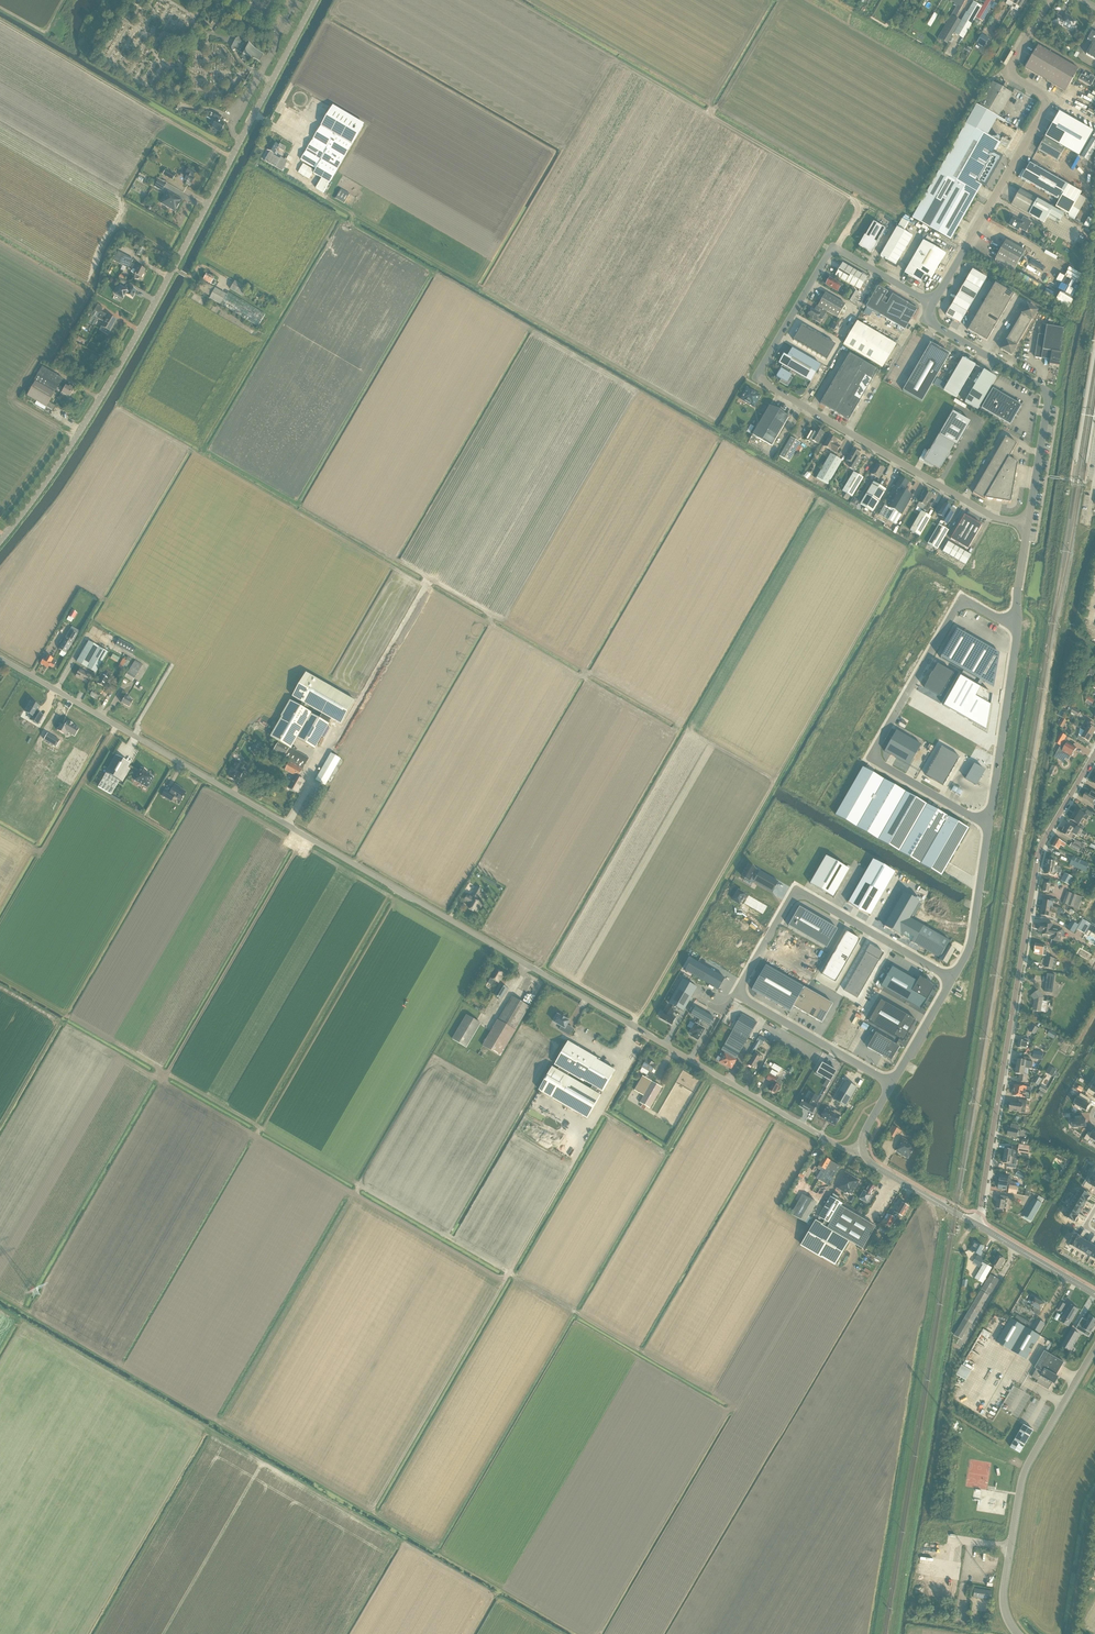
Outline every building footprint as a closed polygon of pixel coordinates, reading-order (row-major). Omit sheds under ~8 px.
[(955,9),(960,11),(966,0),(960,0),(957,4),(958,5),(955,9)] [(982,8),(976,18),(983,22),(995,2),(991,0),(987,0),(983,7),(982,8)] [(1019,9),(1025,0),(1016,0),(1012,7),(1018,11),(1019,9)] [(983,7),(978,4),(974,2),(968,12),(967,12),(961,21),(954,33),(964,39),(982,7),(982,8),(983,7)] [(1063,19),(1056,15),(1052,22),(1062,28),(1063,26),(1074,32),(1077,27),(1075,25),(1077,22),(1070,18),(1070,17),(1066,14),(1063,19)] [(951,15),(938,38),(948,44),(954,33),(961,21),(956,18),(951,15)] [(931,26),(936,17),(933,16),(928,24),(931,26)] [(1092,32),(1088,40),(1090,41),(1089,42),(1093,44),(1086,54),(1094,59),(1094,34),(1092,32)] [(984,47),(990,38),(982,34),(976,43),(984,47)] [(240,41),(240,39),(239,37),(236,38),(231,48),(232,51),(235,50),(240,52),(243,54),(243,55),(244,56),(242,60),(246,62),(249,57),(251,57),(258,61),(262,53),(256,50),(253,48),(256,43),(252,41),(250,45),(249,44),(248,45),(244,43),(240,41)] [(1066,92),(1079,69),(1038,46),(1025,68),(1066,92)] [(1082,75),(1079,80),(1091,87),(1094,79),(1094,78),(1090,75),(1088,79),(1082,75)] [(241,91),(246,80),(242,79),(237,89),(241,91)] [(1012,93),(1000,86),(993,82),(979,106),(998,117),(1012,93)] [(330,183),(352,145),(365,124),(333,106),(321,126),(301,160),(316,169),(314,174),(330,183)] [(309,111),(317,116),(319,113),(311,108),(309,111)] [(1059,112),(1045,137),(1065,148),(1079,156),(1093,131),(1059,112)] [(219,121),(221,116),(215,113),(213,117),(216,119),(212,127),(220,132),(225,124),(219,121)] [(966,124),(944,163),(982,185),(986,187),(1003,156),(996,152),(1000,144),(966,124)] [(1045,137),(1038,149),(1058,161),(1065,148),(1045,137)] [(271,142),(267,150),(274,155),(277,150),(279,151),(280,149),(284,151),(286,147),(280,144),(279,146),(271,142)] [(281,157),(279,159),(269,153),(265,161),(286,173),(292,164),(288,161),(281,157)] [(977,194),(982,185),(944,163),(939,172),(961,185),(977,194)] [(1081,193),(1068,185),(1030,163),(1021,179),(1059,201),(1055,208),(1069,215),(1081,193)] [(315,170),(304,164),(298,173),(309,179),(315,170)] [(194,179),(193,178),(196,172),(188,168),(185,174),(182,172),(180,177),(184,179),(184,180),(187,182),(186,183),(191,186),(194,179)] [(173,180),(176,175),(166,169),(163,174),(173,180)] [(935,231),(961,185),(939,172),(912,218),(935,231)] [(166,185),(158,180),(154,186),(162,191),(166,185)] [(951,240),(977,194),(961,185),(935,231),(951,240)] [(341,189),(336,198),(345,203),(350,194),(341,189)] [(1064,215),(1037,200),(1020,190),(1012,204),(1029,214),(1045,223),(1048,217),(1055,222),(1056,220),(1060,222),(1064,215)] [(168,192),(161,203),(175,212),(182,200),(168,192)] [(1014,217),(1011,221),(1010,221),(1009,223),(1010,224),(1009,225),(1018,230),(1019,228),(1026,232),(1032,222),(1024,218),(1022,221),(1014,217)] [(909,223),(909,222),(902,219),(897,227),(881,256),(888,260),(887,262),(895,267),(898,267),(901,261),(899,260),(913,236),(904,231),(909,223)] [(865,236),(878,244),(886,229),(873,222),(865,236)] [(878,244),(865,236),(859,246),(872,254),(878,244)] [(995,259),(1014,270),(1025,251),(1006,240),(995,259)] [(920,282),(921,281),(925,274),(932,278),(946,254),(923,241),(905,273),(920,282)] [(1048,251),(1054,257),(1057,254),(1050,248),(1048,251)] [(141,278),(146,270),(132,263),(134,260),(118,252),(113,261),(132,271),(131,272),(135,275),(134,277),(135,279),(137,280),(139,279),(140,278),(141,278)] [(1029,267),(1034,270),(1037,266),(1032,262),(1029,267)] [(867,277),(843,263),(839,270),(838,270),(835,275),(860,290),(867,277)] [(980,289),(987,278),(972,270),(968,278),(966,277),(964,280),(980,289)] [(215,277),(207,273),(203,280),(211,284),(214,285),(216,281),(214,279),(215,277)] [(840,289),(842,286),(839,284),(839,283),(830,278),(826,284),(839,292),(841,290),(840,289)] [(973,301),(980,289),(964,280),(962,283),(964,284),(959,292),(973,301)] [(247,288),(235,281),(230,289),(242,296),(247,288)] [(226,294),(215,288),(203,282),(198,289),(210,296),(209,299),(221,305),(226,294)] [(1001,296),(1005,289),(995,283),(991,290),(1001,296)] [(1072,283),(1070,288),(1075,291),(1078,286),(1072,283)] [(120,287),(115,294),(123,299),(126,294),(126,295),(133,298),(137,291),(130,287),(126,285),(124,289),(120,287)] [(880,316),(887,305),(882,302),(888,292),(878,286),(866,307),(880,316)] [(1010,301),(1014,294),(1005,289),(1001,296),(1010,301)] [(997,302),(1001,296),(991,290),(987,297),(997,302)] [(1070,290),(1065,299),(1070,302),(1074,295),(1072,293),(1072,292),(1070,290)] [(858,293),(855,291),(849,300),(852,302),(858,293)] [(967,312),(973,301),(959,292),(954,301),(952,300),(951,303),(960,308),(967,312)] [(265,314),(228,293),(221,304),(258,327),(265,314)] [(812,309),(807,316),(820,323),(827,312),(838,318),(846,305),(826,293),(821,300),(820,300),(817,306),(823,309),(820,314),(812,309)] [(887,305),(880,316),(891,322),(897,326),(899,327),(897,329),(903,332),(904,330),(905,330),(917,309),(893,295),(887,305)] [(1006,308),(1010,301),(1001,296),(997,302),(1006,308)] [(993,309),(997,302),(987,297),(983,303),(993,309)] [(1002,314),(1006,308),(997,302),(993,309),(1002,314)] [(953,319),(960,308),(951,303),(949,306),(951,307),(946,315),(953,319)] [(989,315),(993,309),(983,303),(980,310),(989,315)] [(94,311),(87,322),(94,326),(98,318),(104,322),(101,326),(110,331),(117,320),(107,315),(102,311),(103,309),(97,305),(94,311)] [(1032,320),(1038,311),(1027,305),(1022,314),(1032,320)] [(960,323),(967,312),(960,308),(953,319),(960,323)] [(999,321),(1002,314),(993,309),(989,315),(999,321)] [(985,322),(989,315),(980,310),(976,317),(985,322)] [(1027,329),(1032,320),(1022,314),(1017,323),(1027,329)] [(995,328),(999,321),(989,315),(985,322),(995,328)] [(981,329),(985,322),(976,317),(972,323),(981,329)] [(896,345),(872,330),(857,322),(843,345),(882,368),(896,345)] [(991,334),(995,328),(985,322),(981,329),(991,334)] [(977,336),(981,329),(972,323),(968,330),(977,336)] [(1022,338),(1027,329),(1017,323),(1011,332),(1022,338)] [(802,325),(798,332),(802,335),(807,327),(802,325)] [(1039,334),(1035,358),(1041,359),(1042,357),(1050,359),(1049,365),(1059,367),(1061,353),(1060,353),(1064,329),(1046,326),(1041,325),(1039,334)] [(807,327),(802,335),(807,338),(812,330),(807,327)] [(987,341),(991,334),(981,329),(977,336),(987,341)] [(812,330),(807,338),(812,341),(816,333),(812,330)] [(798,332),(793,340),(798,343),(802,335),(798,332)] [(1017,347),(1022,338),(1011,332),(1006,341),(1017,347)] [(816,333),(812,341),(817,343),(821,336),(816,333)] [(802,335),(798,343),(803,346),(807,338),(802,335)] [(821,336),(817,343),(821,346),(826,338),(821,336)] [(807,338),(803,346),(807,348),(812,341),(807,338)] [(826,338),(821,346),(826,349),(831,341),(826,338)] [(812,341),(807,348),(812,351),(817,343),(812,341)] [(831,341),(826,349),(831,352),(835,344),(831,341)] [(1011,355),(1017,347),(1006,341),(1001,349),(1011,355)] [(817,343),(812,351),(817,354),(821,346),(817,343)] [(922,402),(950,354),(931,343),(914,372),(903,391),(922,402)] [(821,346),(817,354),(822,357),(826,349),(821,346)] [(788,373),(790,370),(811,382),(821,365),(792,348),(788,356),(785,355),(780,363),(784,366),(776,378),(781,380),(780,380),(787,385),(791,378),(790,378),(792,375),(788,373)] [(826,349),(822,357),(826,359),(831,352),(826,349)] [(858,372),(864,362),(850,354),(844,364),(858,372)] [(963,357),(944,391),(957,398),(976,365),(963,357)] [(895,361),(884,380),(903,391),(914,372),(895,361)] [(878,370),(872,367),(864,362),(858,372),(872,380),(878,370)] [(852,382),(858,372),(844,364),(838,374),(852,382)] [(35,404),(44,410),(59,385),(64,389),(62,393),(65,394),(64,395),(69,397),(70,397),(73,390),(71,389),(72,388),(70,386),(69,388),(66,386),(63,384),(63,383),(61,381),(63,378),(42,367),(34,381),(35,381),(27,396),(37,401),(35,404)] [(978,410),(996,378),(984,371),(965,403),(978,410)] [(866,390),(872,380),(858,372),(852,382),(866,390)] [(846,392),(852,382),(838,374),(832,384),(846,392)] [(861,400),(866,390),(852,382),(846,392),(861,400)] [(841,402),(846,392),(832,384),(826,394),(841,402)] [(752,392),(752,391),(747,388),(744,393),(745,393),(742,399),(746,401),(746,402),(750,404),(754,406),(754,407),(761,396),(756,393),(755,394),(752,392)] [(1010,425),(1021,406),(993,389),(982,408),(1010,425)] [(855,410),(861,400),(846,392),(841,402),(855,410)] [(835,412),(841,402),(826,394),(820,404),(835,412)] [(849,420),(855,410),(841,402),(835,412),(849,420)] [(747,432),(753,435),(772,446),(790,416),(783,412),(780,410),(770,406),(757,428),(751,425),(747,432)] [(957,446),(971,422),(953,412),(925,459),(942,468),(955,445),(957,446)] [(818,444),(824,433),(817,429),(814,432),(811,431),(806,440),(812,443),(813,441),(818,444)] [(831,450),(836,453),(840,446),(835,443),(837,440),(835,440),(835,438),(833,437),(831,437),(830,436),(824,446),(831,450)] [(791,437),(780,456),(789,462),(796,451),(799,446),(800,443),(791,437)] [(1017,444),(1006,437),(1002,444),(1013,451),(1017,444)] [(1013,451),(1002,444),(998,451),(1009,458),(1013,451)] [(860,454),(853,450),(846,460),(854,464),(851,469),(855,471),(859,464),(856,462),(860,454)] [(1009,458),(998,451),(993,458),(1005,465),(1009,458)] [(842,461),(831,454),(817,478),(828,485),(842,461)] [(1005,465),(993,458),(989,465),(1001,472),(1003,469),(1005,465)] [(1017,462),(1009,458),(1005,465),(1003,469),(1016,471),(1018,462),(1017,462)] [(871,474),(872,474),(879,479),(885,469),(877,464),(871,474)] [(1001,472),(989,465),(985,472),(997,479),(998,476),(1001,472)] [(1016,471),(1003,469),(1001,472),(998,476),(1015,479),(1016,471)] [(863,478),(854,472),(843,491),(847,493),(849,495),(852,497),(863,478)] [(997,479),(985,472),(981,479),(993,486),(994,484),(997,479)] [(1015,479),(998,476),(997,479),(994,484),(998,484),(1013,487),(1015,479)] [(899,489),(888,507),(901,515),(913,496),(904,491),(909,483),(901,478),(896,487),(899,489)] [(993,486),(981,479),(977,486),(989,493),(993,486)] [(861,504),(872,511),(873,512),(886,490),(874,482),(861,504)] [(998,484),(994,484),(993,486),(989,493),(985,499),(995,500),(998,484)] [(1013,487),(998,484),(995,500),(1011,503),(1013,487)] [(989,493),(977,486),(973,493),(984,500),(985,499),(989,493)] [(917,506),(922,511),(927,513),(931,506),(928,504),(932,496),(925,492),(919,502),(920,503),(917,506)] [(948,513),(952,507),(944,503),(938,514),(943,517),(941,521),(947,525),(953,516),(948,513)] [(922,512),(911,531),(920,536),(931,517),(922,512)] [(963,527),(969,518),(965,515),(959,525),(963,527)] [(968,530),(973,520),(969,518),(963,527),(968,530)] [(972,532),(978,523),(973,520),(968,530),(972,532)] [(972,532),(977,535),(982,525),(978,523),(972,532)] [(939,525),(928,544),(938,550),(949,530),(939,525)] [(968,530),(963,527),(959,525),(957,530),(965,535),(968,530)] [(990,529),(984,539),(990,543),(996,533),(990,529)] [(959,544),(962,539),(965,535),(957,530),(951,539),(959,544)] [(977,535),(972,532),(968,530),(965,535),(974,540),(977,535)] [(996,533),(990,543),(996,546),(1002,536),(996,533)] [(971,544),(974,540),(965,535),(962,539),(971,544)] [(1002,536),(996,546),(1002,550),(1008,554),(1010,541),(1002,536)] [(968,549),(971,544),(962,539),(959,544),(968,549)] [(984,539),(976,554),(981,557),(990,543),(984,539)] [(971,555),(948,543),(942,552),(965,565),(971,555)] [(990,543),(981,557),(987,561),(996,546),(990,543)] [(996,546),(987,561),(993,564),(998,557),(1002,550),(996,546)] [(1002,550),(998,557),(1008,562),(1008,554),(1002,550)] [(998,557),(994,564),(1007,572),(1008,562),(998,557)] [(972,561),(967,570),(972,573),(978,564),(972,561)] [(978,564),(972,573),(978,576),(984,567),(978,564)] [(984,567),(979,576),(985,580),(990,571),(984,567)] [(990,571),(985,580),(994,581),(997,575),(990,571)] [(997,575),(994,581),(1005,584),(1004,579),(997,575)] [(69,616),(74,619),(77,613),(72,610),(69,616)] [(65,640),(59,649),(67,653),(72,644),(78,634),(70,630),(65,640)] [(999,654),(957,630),(941,658),(993,688),(999,654)] [(118,639),(115,645),(133,654),(136,648),(118,639)] [(108,652),(89,641),(76,662),(96,673),(108,652)] [(57,661),(53,659),(48,656),(46,659),(44,658),(41,663),(48,668),(49,666),(53,668),(57,661)] [(125,677),(133,681),(143,665),(135,660),(125,677)] [(954,674),(938,664),(932,674),(932,673),(928,679),(929,680),(924,688),(940,697),(954,674)] [(80,669),(76,676),(87,683),(90,678),(92,679),(96,674),(93,672),(91,675),(80,669)] [(97,683),(90,696),(97,700),(105,687),(105,688),(112,676),(103,671),(96,683),(97,683)] [(307,705),(323,714),(332,719),(341,725),(355,701),(354,700),(326,684),(307,673),(301,684),(298,689),(293,697),(303,703),(307,705)] [(133,701),(125,696),(127,693),(123,691),(119,698),(122,701),(121,703),(129,707),(133,701)] [(31,702),(25,712),(34,717),(32,721),(38,724),(43,716),(37,712),(40,707),(31,702)] [(332,719),(323,714),(320,719),(304,710),(307,705),(303,703),(301,708),(291,702),(279,723),(271,737),(279,742),(273,752),(280,757),(289,762),(285,770),(295,776),(296,776),(290,787),(299,792),(299,791),(300,791),(301,790),(300,789),(305,781),(299,777),(309,758),(307,757),(292,748),(297,738),(315,749),(329,724),(332,719)] [(1078,717),(1081,712),(1074,708),(1071,712),(1078,717)] [(1059,726),(1063,728),(1067,721),(1063,718),(1059,726)] [(1093,736),(1094,732),(1094,729),(1093,728),(1094,725),(1094,724),(1088,720),(1086,724),(1088,726),(1085,731),(1093,736)] [(69,722),(68,723),(67,722),(64,726),(61,724),(57,730),(64,734),(66,731),(75,736),(79,729),(73,726),(74,725),(69,722)] [(1093,736),(1085,731),(1081,729),(1079,735),(1077,738),(1084,743),(1086,740),(1090,742),(1093,736)] [(897,730),(885,751),(909,766),(921,745),(897,730)] [(50,733),(46,739),(60,747),(64,741),(50,733)] [(1061,733),(1057,740),(1063,743),(1061,746),(1064,748),(1060,755),(1066,758),(1069,760),(1071,756),(1072,757),(1073,756),(1073,755),(1074,754),(1074,753),(1077,748),(1068,743),(1066,742),(1069,737),(1067,736),(1061,733)] [(259,755),(264,745),(258,742),(253,752),(259,755)] [(947,757),(950,753),(940,747),(938,752),(947,757)] [(944,762),(947,757),(938,752),(935,757),(944,762)] [(341,759),(338,757),(331,753),(316,780),(326,785),(341,759)] [(959,758),(950,753),(947,757),(956,763),(959,758)] [(98,787),(111,795),(129,763),(116,756),(98,787)] [(941,767),(944,762),(935,757),(932,762),(941,767)] [(956,763),(947,757),(944,762),(953,768),(956,763)] [(939,772),(941,767),(932,762),(929,766),(939,772)] [(953,768),(944,762),(941,767),(951,772),(953,768)] [(234,765),(230,772),(233,774),(231,778),(235,780),(237,776),(240,778),(244,771),(240,768),(241,766),(236,763),(235,765),(234,765)] [(974,764),(966,779),(977,785),(985,770),(974,764)] [(936,776),(939,772),(929,766),(927,771),(936,776)] [(863,767),(836,815),(878,840),(941,876),(969,828),(906,792),(863,767)] [(951,772),(941,767),(939,772),(948,777),(951,772)] [(154,777),(150,775),(150,774),(146,772),(147,771),(141,768),(134,780),(147,788),(154,777)] [(933,781),(936,776),(927,771),(924,776),(933,781)] [(948,777),(939,772),(936,776),(945,782),(948,777)] [(945,782),(936,776),(933,781),(943,787),(945,782)] [(174,797),(181,801),(186,792),(180,789),(180,788),(175,784),(170,792),(165,789),(161,796),(171,802),(174,797)] [(1084,798),(1093,804),(1094,801),(1094,792),(1093,790),(1090,795),(1087,793),(1084,798)] [(1077,809),(1070,819),(1079,825),(1083,818),(1087,820),(1089,817),(1077,809)] [(773,811),(768,819),(773,821),(778,814),(773,811)] [(778,814),(773,821),(778,824),(782,817),(778,814)] [(782,817),(778,824),(783,827),(787,819),(782,817)] [(768,819),(764,826),(769,829),(773,821),(768,819)] [(787,819),(783,827),(788,830),(792,822),(787,819)] [(773,821),(769,829),(774,832),(778,824),(773,821)] [(792,822),(788,830),(792,832),(797,825),(792,822)] [(778,824),(774,832),(778,835),(783,827),(778,824)] [(797,825),(792,832),(797,835),(802,828),(797,825)] [(1074,834),(1077,836),(1079,837),(1082,833),(1086,836),(1088,833),(1083,831),(1080,829),(1078,828),(1076,830),(1067,825),(1064,829),(1074,834)] [(783,827),(778,835),(783,837),(788,830),(783,827)] [(802,828),(797,835),(802,838),(806,830),(802,828)] [(1075,840),(1077,836),(1074,834),(1064,829),(1062,833),(1071,839),(1072,838),(1075,840)] [(788,830),(783,837),(788,840),(792,832),(788,830)] [(806,830),(802,838),(807,841),(811,833),(806,830)] [(792,832),(788,840),(793,843),(797,835),(792,832)] [(811,833),(807,841),(811,843),(816,836),(811,833)] [(797,835),(793,843),(797,846),(802,838),(797,835)] [(759,836),(754,843),(759,846),(763,839),(759,836)] [(816,836),(811,843),(816,846),(817,845),(818,846),(821,839),(816,836)] [(802,838),(797,846),(802,848),(807,841),(802,838)] [(1065,847),(1067,844),(1057,838),(1053,846),(1059,849),(1061,846),(1065,847)] [(763,839),(759,846),(764,849),(768,841),(763,839)] [(768,841),(764,849),(769,852),(773,844),(768,841)] [(807,841),(802,848),(807,851),(811,843),(807,841)] [(754,843),(750,851),(755,854),(759,846),(754,843)] [(811,843),(807,851),(813,854),(814,853),(817,847),(816,846),(811,843)] [(1081,848),(1072,843),(1070,846),(1079,851),(1081,848)] [(773,844),(769,852),(773,854),(778,847),(773,844)] [(759,846),(755,854),(759,857),(764,849),(759,846)] [(778,847),(773,854),(778,857),(782,850),(778,847)] [(764,849),(759,857),(764,859),(769,852),(764,849)] [(782,850),(778,857),(783,860),(787,852),(782,850)] [(769,852),(764,859),(769,862),(773,854),(769,852)] [(787,852),(783,860),(788,863),(792,855),(787,852)] [(773,854),(769,862),(774,865),(778,857),(773,854)] [(792,855),(788,863),(792,865),(797,858),(792,855)] [(826,856),(810,884),(833,897),(849,869),(826,856)] [(778,857),(774,865),(778,868),(783,860),(778,857)] [(1055,866),(1056,862),(1056,858),(1050,857),(1050,861),(1049,861),(1047,868),(1061,870),(1062,867),(1058,866),(1055,866)] [(797,858),(792,865),(797,868),(802,861),(797,858)] [(1074,858),(1070,865),(1086,872),(1089,865),(1074,858)] [(783,860),(778,868),(783,870),(788,863),(783,860)] [(874,860),(849,903),(870,915),(895,872),(874,860)] [(802,861),(797,868),(802,871),(803,870),(807,864),(802,861)] [(788,863),(783,870),(788,873),(792,865),(788,863)] [(792,865),(788,873),(793,876),(794,874),(797,868),(792,865)] [(797,868),(794,874),(799,877),(803,871),(802,871),(797,868)] [(1074,878),(1066,873),(1062,881),(1073,887),(1074,878)] [(1047,884),(1045,884),(1044,892),(1050,893),(1051,887),(1055,888),(1056,884),(1051,884),(1051,883),(1047,882),(1047,884)] [(468,895),(465,900),(471,904),(469,908),(475,911),(477,912),(478,912),(480,909),(479,909),(477,907),(480,903),(480,902),(480,901),(477,900),(479,896),(483,890),(477,886),(473,893),(471,897),(468,895)] [(739,891),(733,900),(739,904),(743,899),(745,901),(743,905),(762,916),(768,906),(749,895),(748,897),(745,895),(739,891)] [(1083,897),(1067,891),(1063,903),(1079,909),(1083,897)] [(903,893),(884,926),(902,937),(903,936),(912,941),(911,942),(914,943),(924,926),(910,918),(920,902),(903,893)] [(1042,907),(1042,908),(1058,911),(1058,912),(1063,915),(1064,915),(1066,911),(1059,908),(1058,908),(1053,907),(1054,902),(1055,902),(1055,899),(1049,898),(1048,902),(1044,901),(1043,907),(1042,907)] [(818,918),(802,909),(799,907),(798,910),(797,910),(792,920),(791,920),(788,926),(826,948),(837,929),(818,918)] [(1042,909),(1041,915),(1051,917),(1052,913),(1057,914),(1058,912),(1058,911),(1042,908),(1041,909),(1042,909)] [(1073,922),(1073,921),(1072,920),(1067,929),(1074,933),(1079,925),(1073,922)] [(1077,929),(1080,931),(1086,934),(1088,930),(1092,932),(1093,930),(1089,928),(1091,924),(1083,920),(1077,929)] [(1061,941),(1063,930),(1053,929),(1053,924),(1045,923),(1045,925),(1040,924),(1039,932),(1044,932),(1043,934),(1052,936),(1052,935),(1053,935),(1053,934),(1054,935),(1054,940),(1061,941)] [(924,926),(914,943),(940,958),(939,960),(947,964),(955,950),(947,945),(950,941),(924,926)] [(847,932),(844,937),(850,941),(853,936),(847,932)] [(853,936),(850,941),(857,944),(860,939),(853,936)] [(844,937),(841,941),(848,945),(850,941),(844,937)] [(841,941),(838,946),(845,950),(848,945),(841,941)] [(850,941),(848,945),(854,949),(857,944),(850,941)] [(1045,946),(1045,945),(1037,944),(1035,953),(1047,955),(1048,947),(1045,946)] [(848,945),(845,950),(852,954),(854,949),(848,945)] [(870,945),(865,952),(866,953),(870,955),(875,948),(870,945)] [(838,946),(836,951),(842,955),(845,950),(838,946)] [(875,948),(870,955),(873,957),(875,958),(879,950),(875,948)] [(845,950),(842,955),(849,958),(852,954),(845,950)] [(879,950),(875,958),(879,960),(880,961),(884,953),(879,950)] [(836,951),(833,955),(840,959),(842,955),(836,951)] [(833,955),(830,960),(837,964),(840,959),(833,955)] [(842,955),(840,959),(846,963),(849,958),(842,955)] [(1058,959),(1054,959),(1054,958),(1048,957),(1045,967),(1052,969),(1052,968),(1055,969),(1058,959)] [(692,959),(685,971),(719,990),(725,978),(692,959)] [(840,959),(837,964),(844,968),(846,963),(840,959)] [(830,960),(828,965),(834,969),(837,964),(830,960)] [(837,964),(834,969),(841,972),(844,968),(837,964)] [(752,990),(790,1012),(793,1006),(822,1023),(833,1004),(766,965),(752,990)] [(828,965),(825,969),(832,973),(834,969),(828,965)] [(893,967),(882,986),(921,1009),(921,1010),(922,1010),(935,986),(920,977),(917,981),(893,967)] [(496,981),(499,983),(504,974),(496,969),(488,983),(493,986),(496,981)] [(825,969),(822,974),(829,978),(832,973),(825,969)] [(834,969),(832,973),(838,977),(841,972),(834,969)] [(832,973),(829,978),(835,982),(838,977),(832,973)] [(1053,993),(1055,975),(1048,974),(1045,992),(1053,993)] [(683,979),(669,1003),(673,1005),(671,1009),(675,1011),(677,1008),(684,1011),(697,988),(683,979)] [(508,989),(500,984),(494,994),(502,999),(508,989)] [(1039,990),(1032,995),(1036,1001),(1036,1003),(1034,1003),(1033,1010),(1042,1012),(1046,1013),(1048,1002),(1043,1001),(1044,998),(1039,990)] [(500,1056),(530,1006),(513,997),(483,1046),(500,1056)] [(903,1041),(915,1020),(881,1000),(869,1021),(903,1041)] [(667,1007),(661,1018),(672,1025),(676,1018),(673,1015),(675,1012),(675,1011),(671,1009),(667,1007)] [(695,1007),(691,1015),(699,1019),(697,1024),(700,1026),(702,1021),(710,1026),(714,1018),(695,1007)] [(573,1029),(572,1028),(567,1025),(570,1021),(558,1014),(553,1022),(561,1027),(559,1030),(569,1036),(573,1029)] [(736,1059),(757,1023),(743,1014),(722,1050),(734,1057),(733,1058),(725,1053),(725,1054),(724,1056),(723,1056),(720,1062),(727,1066),(727,1065),(732,1068),(734,1064),(735,1062),(735,1063),(737,1060),(735,1060),(736,1059)] [(481,1023),(467,1015),(452,1039),(467,1048),(481,1023)] [(695,1023),(689,1033),(693,1035),(692,1037),(698,1041),(705,1029),(700,1026),(697,1024),(695,1023)] [(1035,1035),(1039,1028),(1033,1025),(1030,1031),(1035,1035)] [(1051,1030),(1048,1035),(1054,1039),(1057,1034),(1051,1030)] [(876,1033),(867,1047),(882,1056),(891,1061),(897,1051),(897,1052),(900,1047),(876,1033)] [(762,1045),(766,1039),(760,1036),(752,1048),(753,1048),(750,1052),(753,1054),(755,1050),(756,1051),(760,1044),(762,1045)] [(1027,1049),(1028,1041),(1030,1042),(1030,1040),(1025,1039),(1025,1041),(1019,1040),(1018,1047),(1027,1049)] [(552,1067),(539,1090),(587,1118),(601,1095),(596,1092),(598,1089),(603,1091),(615,1070),(567,1043),(555,1064),(560,1067),(558,1070),(552,1067)] [(1042,1060),(1043,1053),(1035,1051),(1034,1059),(1042,1060)] [(763,1057),(756,1052),(755,1052),(754,1055),(748,1065),(755,1069),(759,1062),(760,1062),(762,1059),(762,1058),(763,1057)] [(1018,1060),(1017,1067),(1025,1068),(1033,1069),(1034,1062),(1030,1061),(1030,1058),(1022,1057),(1022,1060),(1018,1060)] [(643,1076),(635,1090),(644,1096),(640,1102),(650,1108),(662,1087),(651,1081),(654,1075),(651,1074),(656,1065),(653,1063),(652,1064),(646,1060),(642,1067),(640,1071),(647,1075),(646,1077),(643,1076)] [(785,1072),(788,1068),(779,1063),(778,1066),(776,1065),(774,1069),(776,1070),(777,1068),(785,1072)] [(822,1063),(816,1073),(827,1080),(828,1080),(825,1086),(827,1087),(830,1082),(837,1071),(822,1063)] [(1050,1066),(1046,1073),(1053,1077),(1057,1070),(1050,1066)] [(1024,1074),(1025,1068),(1017,1067),(1016,1073),(1020,1074),(1019,1081),(1027,1082),(1028,1075),(1024,1074)] [(781,1087),(783,1083),(780,1081),(781,1079),(778,1077),(777,1077),(775,1076),(778,1072),(773,1068),(770,1073),(767,1079),(774,1083),(770,1090),(775,1094),(777,1091),(778,1091),(780,1091),(781,1088),(781,1087)] [(1043,1079),(1037,1076),(1034,1082),(1039,1085),(1043,1079)] [(846,1081),(835,1100),(846,1107),(857,1088),(846,1081)] [(1048,1088),(1042,1085),(1039,1089),(1041,1090),(1046,1093),(1048,1088)] [(1014,1091),(1013,1090),(1012,1094),(1013,1095),(1013,1096),(1027,1098),(1027,1099),(1030,1100),(1031,1093),(1014,1091)] [(802,1102),(800,1106),(800,1107),(803,1109),(804,1108),(806,1109),(808,1111),(808,1110),(813,1113),(817,1105),(814,1103),(818,1097),(812,1093),(808,1100),(804,1098),(802,1102)] [(1078,1098),(1074,1104),(1076,1105),(1075,1107),(1078,1109),(1080,1107),(1087,1111),(1090,1105),(1088,1103),(1090,1099),(1081,1094),(1079,1098),(1078,1098)] [(1026,1108),(1027,1101),(1020,1100),(1019,1104),(1011,1103),(1010,1111),(1021,1112),(1025,1113),(1026,1108)] [(827,1108),(822,1118),(835,1126),(840,1116),(841,1114),(835,1110),(833,1112),(827,1108)] [(1076,1120),(1072,1121),(1073,1128),(1074,1128),(1074,1129),(1079,1129),(1078,1128),(1087,1127),(1086,1119),(1083,1120),(1082,1116),(1076,1117),(1076,1120)] [(1018,1136),(1020,1136),(1021,1131),(1019,1131),(1020,1126),(1012,1124),(1011,1129),(1009,1129),(1008,1136),(1017,1137),(1018,1136)] [(900,1134),(901,1130),(893,1125),(888,1134),(893,1137),(896,1132),(900,1134)] [(1085,1139),(1089,1141),(1090,1138),(1094,1141),(1094,1132),(1094,1131),(1092,1134),(1089,1132),(1085,1139)] [(909,1158),(916,1145),(903,1137),(898,1146),(898,1147),(896,1151),(909,1158)] [(1018,1158),(1019,1152),(1029,1154),(1030,1146),(1020,1144),(1019,1148),(1010,1146),(1010,1150),(1006,1149),(1005,1156),(1018,1158)] [(1058,1154),(1056,1158),(1066,1163),(1068,1160),(1058,1154)] [(1017,1161),(1018,1158),(1005,1156),(1004,1163),(1007,1164),(1007,1167),(1016,1169),(1017,1165),(1012,1164),(1013,1160),(1017,1161)] [(817,1178),(829,1186),(840,1167),(824,1157),(822,1161),(821,1161),(818,1165),(819,1165),(818,1168),(821,1170),(817,1178)] [(1024,1181),(1027,1177),(1018,1171),(1016,1175),(1024,1181)] [(847,1193),(851,1195),(860,1181),(846,1172),(836,1188),(846,1194),(847,1193)] [(1009,1178),(1009,1177),(1001,1175),(1000,1181),(1008,1182),(1008,1183),(1008,1184),(1011,1184),(1010,1186),(1014,1186),(1016,1187),(1017,1183),(1012,1182),(1012,1178),(1009,1178)] [(1084,1186),(1090,1190),(1093,1186),(1094,1187),(1094,1180),(1092,1178),(1089,1183),(1087,1182),(1084,1186)] [(1022,1179),(1019,1187),(1025,1188),(1027,1183),(1022,1179)] [(1008,1184),(1008,1183),(1000,1182),(999,1189),(1010,1191),(1009,1193),(1017,1194),(1018,1187),(1016,1187),(1014,1186),(1010,1186),(1011,1184),(1008,1184)] [(864,1191),(859,1199),(864,1202),(867,1203),(869,1199),(872,1195),(876,1187),(872,1185),(870,1184),(865,1191),(865,1192),(864,1191)] [(1080,1190),(1076,1196),(1086,1202),(1087,1202),(1090,1197),(1090,1196),(1080,1190)] [(791,1214),(806,1223),(817,1203),(803,1194),(791,1214)] [(1073,1195),(1069,1201),(1072,1203),(1082,1209),(1086,1204),(1086,1202),(1076,1196),(1073,1195)] [(999,1199),(997,1209),(1004,1210),(1006,1197),(1001,1196),(1001,1200),(999,1199)] [(1042,1203),(1044,1199),(1039,1196),(1037,1200),(1035,1199),(1025,1216),(1032,1220),(1042,1203)] [(828,1229),(842,1204),(831,1197),(819,1217),(825,1221),(823,1224),(820,1229),(814,1225),(802,1245),(835,1265),(849,1241),(828,1229)] [(906,1204),(905,1205),(902,1203),(898,1209),(898,1208),(896,1212),(895,1212),(892,1216),(889,1215),(884,1224),(890,1227),(893,1222),(891,1221),(892,1219),(895,1221),(899,1214),(903,1217),(908,1207),(908,1206),(908,1205),(906,1204)] [(1072,1203),(1068,1209),(1079,1215),(1079,1214),(1082,1209),(1072,1203)] [(1068,1209),(1064,1216),(1075,1222),(1078,1217),(1078,1216),(1079,1215),(1068,1209)] [(1073,1240),(1070,1247),(1075,1250),(1081,1238),(1082,1238),(1080,1237),(1076,1235),(1075,1235),(1072,1239),(1073,1240)] [(1081,1238),(1075,1250),(1080,1253),(1087,1241),(1082,1239),(1082,1238),(1081,1238)] [(1087,1241),(1080,1253),(1085,1256),(1086,1254),(1092,1244),(1090,1244),(1087,1241)] [(971,1250),(970,1251),(973,1253),(974,1252),(979,1254),(975,1260),(974,1262),(979,1265),(980,1263),(981,1263),(982,1264),(983,1265),(975,1279),(983,1284),(992,1268),(983,1262),(987,1255),(983,1253),(983,1252),(982,1251),(984,1247),(975,1242),(971,1250)] [(1086,1254),(1091,1257),(1094,1250),(1094,1246),(1093,1245),(1092,1244),(1086,1254)] [(992,1265),(1000,1269),(1006,1259),(998,1255),(992,1265)] [(1016,1273),(1011,1280),(1023,1287),(1027,1279),(1016,1273)] [(992,1294),(1000,1280),(991,1274),(955,1335),(962,1340),(972,1323),(973,1324),(991,1294),(992,1294)] [(1033,1312),(1039,1315),(1045,1303),(1031,1295),(1029,1300),(1033,1301),(1031,1304),(1034,1306),(1033,1308),(1035,1309),(1033,1312)] [(1061,1302),(1057,1309),(1062,1311),(1066,1304),(1061,1302)] [(1063,1319),(1070,1323),(1070,1324),(1079,1309),(1071,1305),(1062,1319),(1063,1319)] [(1017,1315),(1015,1319),(1029,1327),(1031,1324),(1017,1315)] [(1089,1336),(1094,1327),(1094,1319),(1090,1316),(1087,1321),(1083,1318),(1076,1329),(1089,1336)] [(1027,1360),(1041,1336),(1011,1318),(997,1342),(1027,1360)] [(1040,1333),(1045,1323),(1037,1318),(1032,1328),(1040,1333)] [(986,1333),(992,1337),(995,1333),(989,1328),(986,1333)] [(1072,1329),(1062,1347),(1069,1351),(1079,1334),(1072,1329)] [(1065,1362),(1050,1354),(1045,1351),(1035,1368),(1037,1369),(1057,1380),(1059,1376),(1057,1375),(1065,1362)] [(972,1371),(963,1365),(957,1375),(967,1380),(972,1371)] [(1055,1384),(1057,1380),(1037,1369),(1032,1377),(1038,1381),(1037,1383),(1049,1389),(1053,1383),(1055,1384)] [(1020,1453),(1034,1430),(1024,1425),(1011,1448),(1020,1453)] [(974,1598),(990,1600),(992,1591),(975,1589),(974,1598)]
